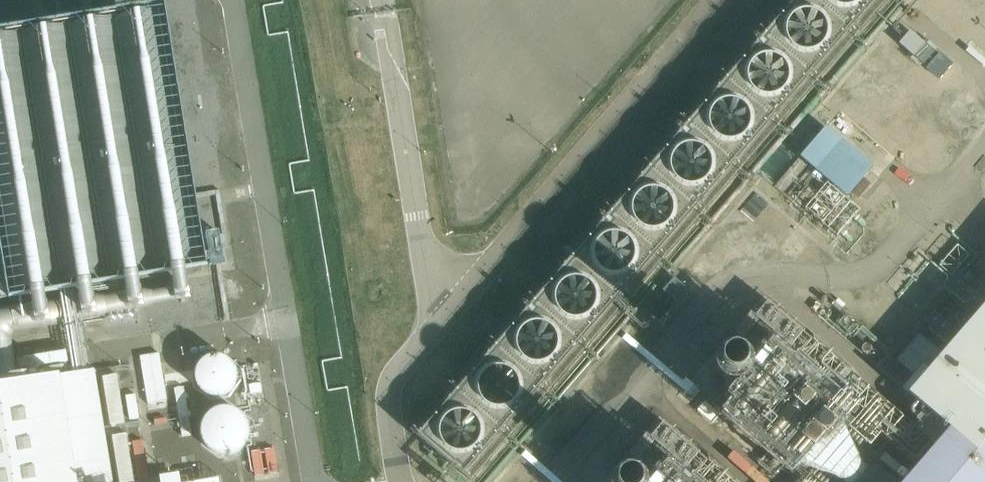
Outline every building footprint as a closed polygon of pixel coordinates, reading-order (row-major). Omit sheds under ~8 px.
[(459,481),(480,481),(894,0),(813,0),(424,452),(459,481)] [(0,42),(0,274),(10,339),(211,307),(164,16),(0,42)] [(901,44),(923,63),(932,53),(910,34),(901,44)] [(926,69),(939,81),(953,65),(939,53),(926,69)] [(804,176),(848,213),(872,184),(829,147),(804,176)] [(905,481),(984,481),(984,307),(908,396),(950,429),(905,481)] [(200,395),(236,393),(234,356),(198,357),(200,395)] [(61,376),(0,386),(0,481),(78,481),(61,376)] [(236,460),(256,423),(218,403),(199,439),(236,460)]
